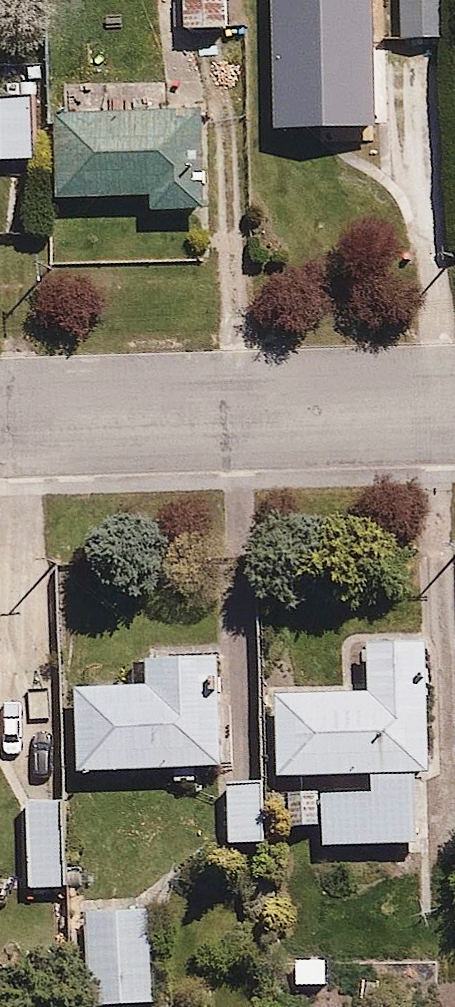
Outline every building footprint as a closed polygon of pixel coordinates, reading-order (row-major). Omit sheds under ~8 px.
[(193,29),(235,27),(233,0),(191,0),(193,29)] [(289,132),(382,129),(379,14),(336,15),(336,5),(323,6),(323,0),(286,0),(289,132)] [(0,102),(0,129),(1,162),(41,161),(38,101),(0,102)] [(65,119),(67,200),(153,198),(154,216),(207,215),(204,116),(65,119)] [(431,642),(373,644),(375,690),(284,693),(287,778),(373,776),(374,789),(293,791),(294,827),(337,826),(338,849),(395,847),(395,866),(416,865),(415,848),(425,848),(422,773),(435,773),(431,642)] [(218,658),(152,658),(152,688),(83,688),(83,772),(225,772),(225,704),(218,704),(218,658)] [(268,782),(230,783),(231,823),(221,823),(221,847),(269,846),(268,782)] [(68,888),(67,797),(34,797),(34,813),(24,813),(24,889),(68,888)] [(91,1006),(157,1006),(151,901),(80,905),(81,925),(94,925),(95,938),(81,939),(83,963),(91,962),(92,974),(83,975),(84,991),(90,991),(91,1006)] [(332,956),(301,955),(300,989),(332,989),(332,956)]
